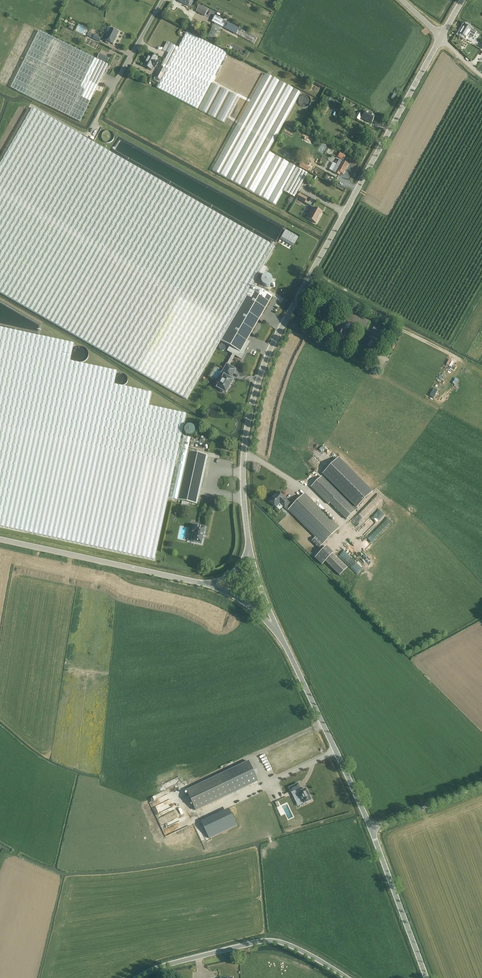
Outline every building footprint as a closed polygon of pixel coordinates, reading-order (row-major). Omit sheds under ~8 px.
[(196,11),(205,16),(208,9),(199,5),(196,11)] [(223,27),(255,44),(258,38),(215,15),(212,21),(215,23),(208,37),(213,40),(219,28),(221,30),(223,27)] [(75,30),(85,35),(89,27),(78,23),(75,30)] [(106,42),(109,44),(110,42),(113,44),(118,32),(111,28),(105,40),(107,41),(106,42)] [(459,35),(465,38),(468,35),(472,37),(474,34),(469,31),(470,31),(463,28),(459,35)] [(80,122),(108,65),(39,30),(11,87),(80,122)] [(87,36),(99,42),(101,38),(94,34),(89,32),(87,36)] [(157,88),(197,108),(227,53),(187,32),(178,48),(173,45),(161,66),(167,69),(157,88)] [(144,66),(151,70),(154,64),(156,65),(158,62),(157,60),(158,57),(150,53),(144,66)] [(212,170),(276,205),(283,191),(295,198),(308,174),(268,152),(301,93),(266,73),(212,170)] [(212,82),(199,110),(207,114),(220,86),(212,82)] [(225,123),(239,93),(223,86),(222,88),(229,91),(217,119),(225,123)] [(220,87),(208,114),(216,118),(229,91),(220,87)] [(329,105),(332,99),(327,97),(324,102),(329,105)] [(187,400),(221,341),(230,346),(228,351),(233,354),(222,373),(224,375),(217,388),(226,393),(229,388),(231,385),(233,380),(230,378),(235,369),(229,365),(235,355),(241,358),(244,354),(242,353),(244,349),(245,350),(250,342),(247,340),(273,297),(253,285),(259,274),(264,266),(275,247),(32,108),(0,165),(0,292),(187,400)] [(361,118),(371,123),(375,116),(366,111),(364,116),(357,112),(354,118),(359,121),(361,118)] [(335,173),(339,175),(341,172),(343,174),(349,164),(342,161),(342,160),(340,159),(339,161),(337,164),(333,171),(334,172),(335,173)] [(310,167),(301,162),(299,166),(308,171),(310,167)] [(305,203),(307,198),(299,194),(297,199),(305,203)] [(316,223),(322,212),(315,208),(308,219),(316,223)] [(268,268),(264,266),(259,274),(263,276),(268,268)] [(262,283),(262,284),(263,284),(263,285),(264,286),(265,286),(266,287),(267,287),(268,287),(269,287),(270,286),(271,286),(271,285),(272,285),(272,284),(273,283),(273,282),(273,281),(273,280),(272,279),(272,278),(271,277),(270,277),(270,276),(269,276),(268,276),(267,276),(266,276),(265,276),(264,277),(263,277),(263,278),(262,279),(262,280),(262,281),(262,282),(262,283)] [(383,330),(373,324),(369,333),(378,338),(383,330)] [(155,560),(168,498),(197,504),(208,456),(188,451),(191,438),(182,436),(187,414),(149,406),(152,393),(114,385),(117,371),(70,361),(74,344),(0,327),(0,526),(155,560)] [(194,427),(193,427),(192,426),(191,426),(190,426),(189,426),(188,426),(187,427),(186,427),(186,428),(185,428),(185,429),(185,430),(185,431),(185,432),(185,433),(185,434),(186,434),(186,435),(187,436),(188,436),(189,436),(190,436),(191,436),(192,436),(193,436),(193,435),(194,435),(194,434),(195,434),(195,433),(195,432),(195,431),(195,430),(195,429),(195,428),(194,428),(194,427)] [(339,458),(323,475),(357,509),(373,492),(339,458)] [(330,503),(347,519),(356,510),(322,476),(311,487),(329,504),(330,503)] [(280,503),(285,508),(290,503),(285,498),(282,494),(280,496),(278,493),(270,501),(276,507),(280,503)] [(304,494),(289,509),(323,544),(339,528),(304,494)] [(205,528),(194,525),(193,532),(196,533),(194,542),(202,543),(204,534),(205,528)] [(337,558),(336,559),(333,556),(335,554),(328,546),(317,558),(324,565),(326,563),(340,577),(348,569),(337,558)] [(350,566),(357,573),(362,568),(354,560),(352,562),(353,563),(350,566)] [(248,760),(186,790),(196,810),(258,780),(248,760)] [(298,781),(288,786),(291,792),(295,790),(297,793),(298,792),(300,796),(299,796),(301,800),(302,800),(303,803),(312,798),(310,795),(311,795),(308,790),(306,786),(301,788),(300,787),(301,787),(298,781)] [(227,830),(237,825),(231,812),(221,816),(227,830)]
